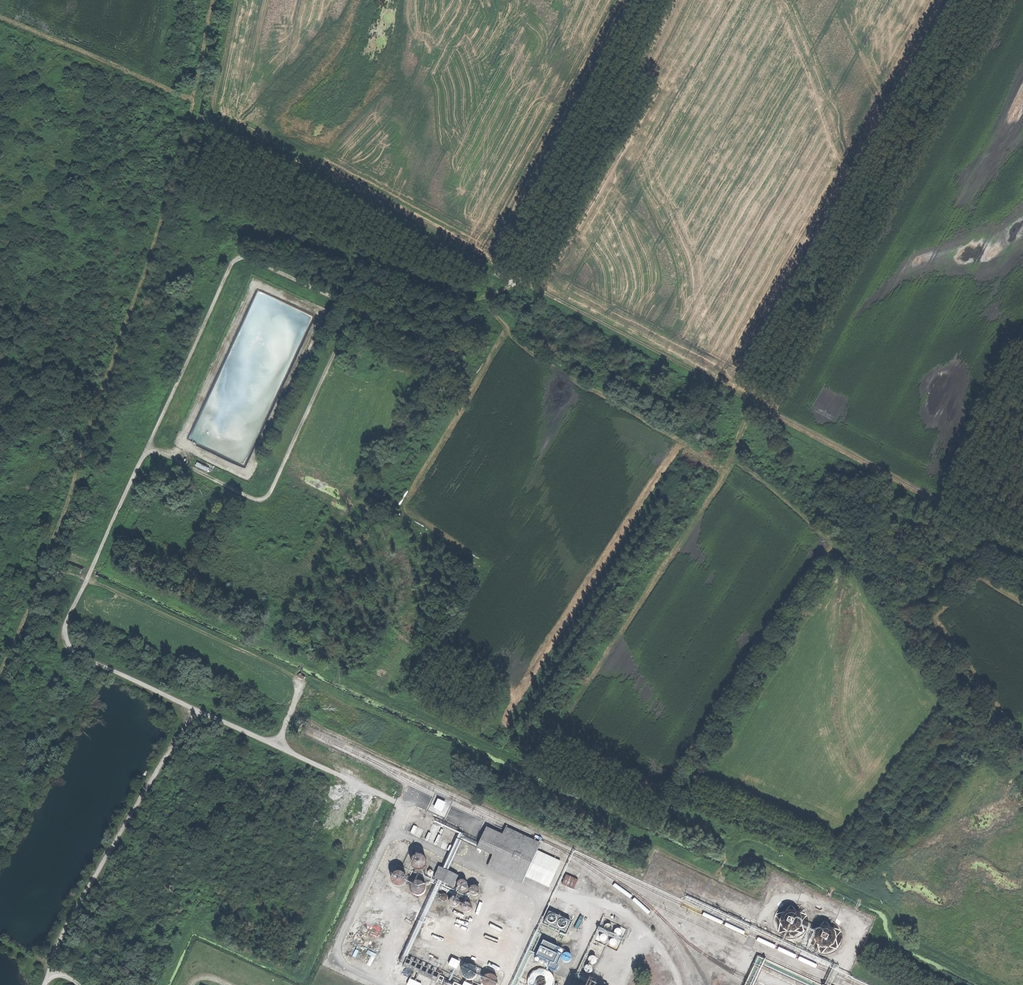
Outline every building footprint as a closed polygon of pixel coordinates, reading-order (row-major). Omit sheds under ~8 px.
[(427,810),(444,818),(451,803),(452,802),(435,794),(434,795),(427,810)] [(490,823),(488,828),(504,835),(506,830),(490,823)] [(479,846),(495,854),(504,835),(488,828),(479,846)] [(506,830),(504,835),(537,851),(532,862),(537,865),(538,865),(545,849),(506,830)] [(493,859),(526,875),(530,866),(532,862),(537,851),(504,835),(495,854),(493,859)] [(420,867),(424,863),(425,857),(422,853),(416,852),(411,855),(410,861),(414,866),(420,867)] [(525,878),(526,875),(493,859),(491,863),(525,878)] [(438,878),(457,886),(462,876),(443,867),(438,878)] [(402,885),(407,882),(408,876),(404,872),(399,871),(395,874),(394,879),(397,884),(402,885)] [(565,875),(560,884),(573,889),(577,880),(565,875)] [(420,893),(425,889),(425,883),(422,879),(416,878),(411,882),(411,888),(414,892),(420,893)] [(475,893),(478,891),(479,887),(477,884),(473,883),(470,886),(469,890),(471,893),(475,893)] [(488,899),(491,897),(491,893),(489,890),(485,889),(482,891),(481,895),(484,898),(488,899)] [(456,903),(458,902),(459,898),(457,896),(454,895),(451,897),(451,900),(452,903),(456,903)] [(770,929),(834,959),(849,928),(785,898),(770,929)] [(467,910),(471,907),(471,903),(469,900),(465,900),(462,902),(461,906),(463,909),(467,910)] [(480,916),(483,914),(484,910),(481,906),(477,906),(474,908),(473,912),(476,916),(480,916)] [(548,909),(542,921),(561,930),(560,933),(566,936),(573,921),(548,909)] [(425,923),(430,925),(433,917),(428,915),(425,923)] [(543,941),(541,947),(558,954),(554,963),(558,965),(565,950),(543,941)] [(548,968),(556,971),(558,965),(554,963),(558,954),(541,947),(537,956),(551,962),(548,968)] [(421,984),(424,984),(433,984),(445,960),(428,952),(423,963),(408,956),(404,966),(398,963),(394,971),(403,975),(400,982),(405,984),(404,984),(421,984)] [(568,962),(571,961),(572,957),(570,954),(567,953),(564,955),(563,958),(564,961),(568,962)] [(534,962),(548,968),(551,962),(537,956),(534,962)] [(449,957),(446,965),(455,969),(458,961),(449,957)] [(470,979),(475,975),(476,969),(472,964),(466,963),(461,967),(460,973),(464,978),(470,979)] [(448,973),(446,977),(452,980),(456,971),(448,967),(445,972),(448,973)] [(587,976),(590,974),(591,971),(589,968),(586,967),(583,969),(582,972),(584,975),(587,976)] [(552,983),(553,982),(552,978),(550,973),(547,970),(542,968),(538,969),(533,971),(530,974),(529,979),(529,983),(530,984),(552,984),(552,983)] [(496,984),(497,978),(493,973),(487,972),(482,976),(480,982),(483,984),(496,984)]
